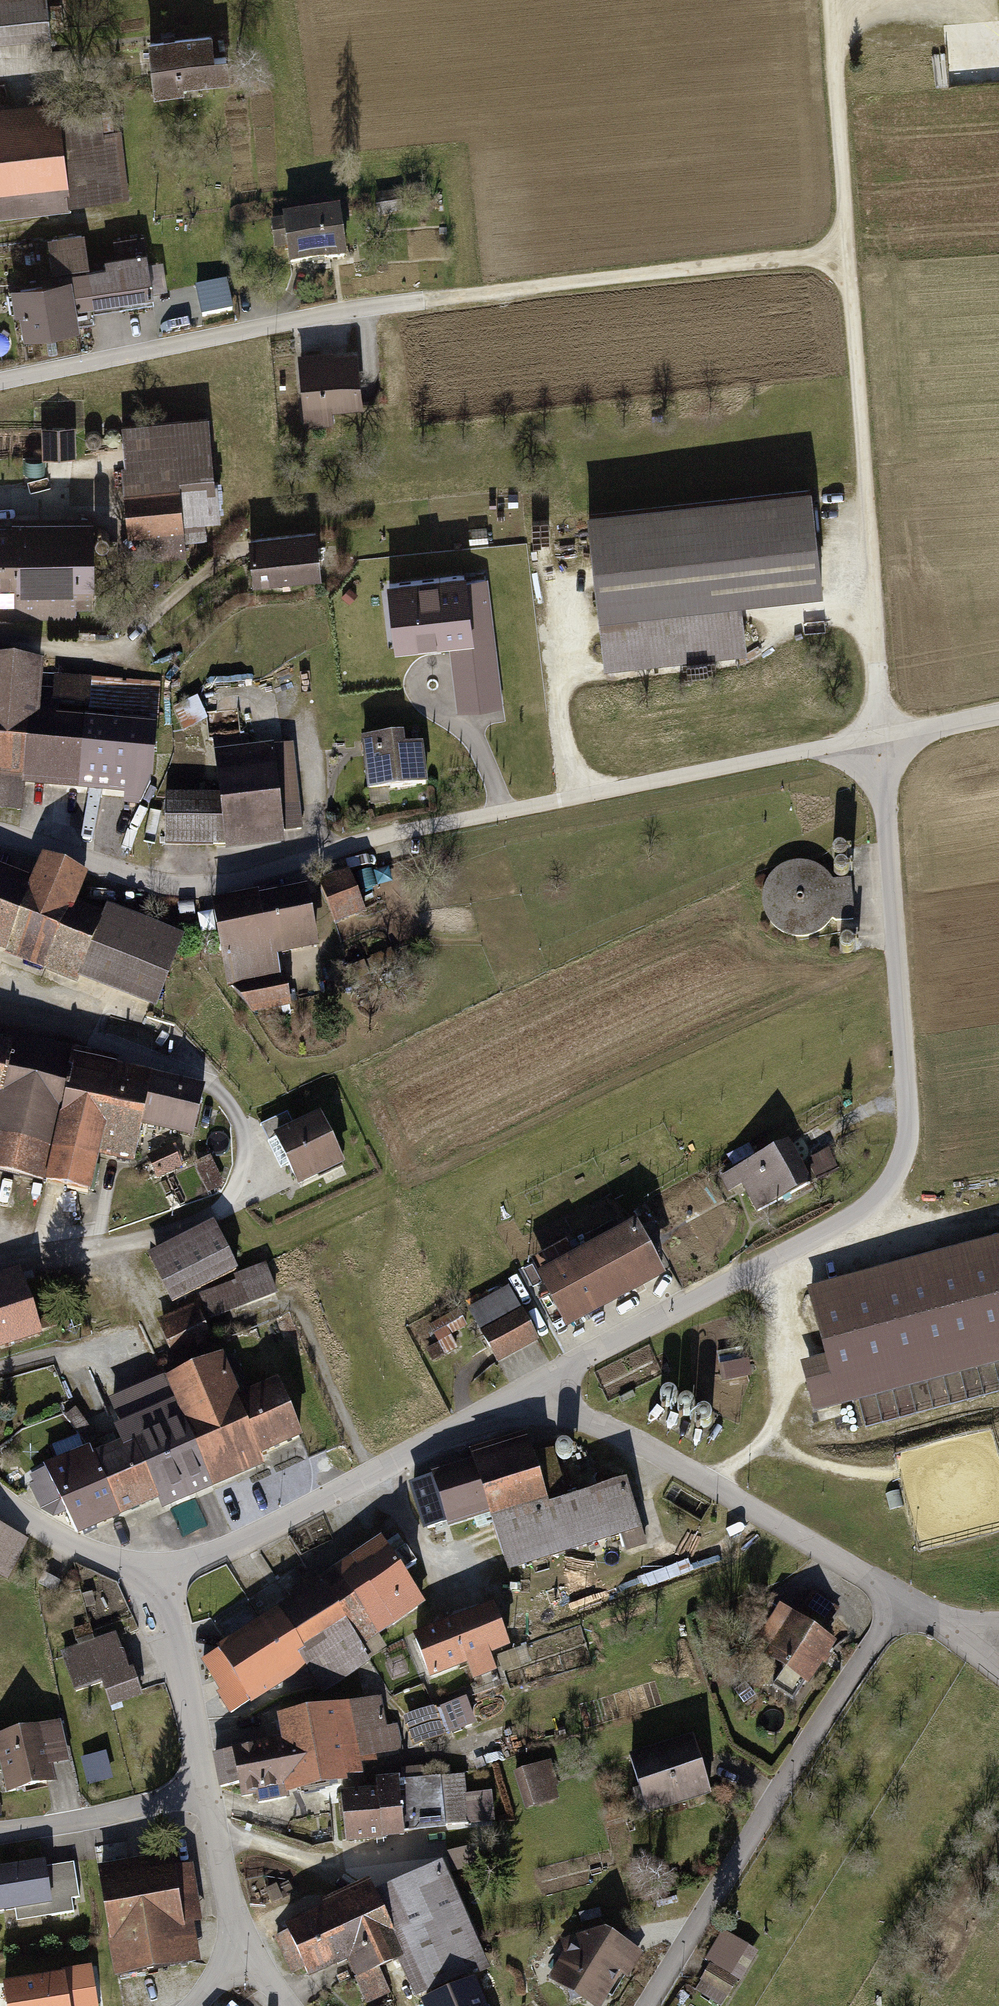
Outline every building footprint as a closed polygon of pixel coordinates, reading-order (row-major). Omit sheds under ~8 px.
[(53,41),(48,0),(0,0),(0,49),(53,41)] [(215,37),(150,44),(156,101),(200,97),(200,90),(232,86),(229,61),(218,62),(215,37)] [(0,112),(0,220),(74,210),(60,103),(0,112)] [(343,215),(270,225),(273,252),(290,250),(293,272),(350,264),(343,215)] [(86,235),(48,240),(53,274),(91,268),(86,235)] [(66,283),(15,291),(23,344),(80,335),(77,314),(156,301),(148,255),(106,262),(107,269),(65,276),(66,283)] [(227,279),(196,286),(203,315),(234,308),(227,279)] [(361,347),(298,354),(305,426),(333,423),(332,413),(367,410),(361,347)] [(212,414),(120,422),(129,532),(150,530),(153,559),(185,557),(182,525),(221,522),(212,414)] [(73,424),(42,426),(43,458),(75,456),(73,424)] [(819,488),(589,510),(604,666),(752,652),(747,603),(829,595),(819,488)] [(0,520),(0,599),(8,599),(9,618),(72,617),(72,606),(98,605),(96,513),(13,515),(13,520),(0,520)] [(317,528),(249,535),(254,585),(323,578),(317,528)] [(487,566),(387,578),(394,641),(494,630),(487,566)] [(499,701),(492,647),(469,650),(476,704),(499,701)] [(24,809),(25,787),(124,795),(123,807),(140,810),(152,784),(159,754),(159,725),(62,718),(63,707),(157,713),(158,683),(55,677),(55,690),(46,690),(48,666),(0,661),(0,807),(24,809)] [(408,733),(361,739),(368,789),(430,781),(425,743),(409,745),(408,733)] [(220,795),(165,794),(166,845),(226,846),(227,851),(286,846),(285,831),(302,829),(292,744),(252,747),(249,735),(213,738),(220,795)] [(0,870),(0,951),(157,1008),(183,936),(82,899),(91,875),(45,858),(35,883),(0,870)] [(812,867),(767,872),(773,935),(857,927),(852,880),(814,884),(812,867)] [(324,884),(335,929),(364,923),(353,877),(324,884)] [(321,949),(308,888),(214,904),(227,985),(253,1014),(291,1007),(280,957),(321,949)] [(0,1043),(0,1173),(46,1181),(68,1055),(0,1043)] [(118,1056),(76,1047),(47,1184),(97,1195),(104,1161),(134,1167),(142,1129),(197,1141),(208,1088),(115,1069),(118,1056)] [(324,1113),(278,1133),(301,1186),(347,1166),(324,1113)] [(795,1142),(720,1181),(728,1197),(743,1189),(757,1217),(818,1186),(815,1181),(806,1163),(795,1142)] [(826,1153),(806,1163),(815,1181),(836,1171),(826,1153)] [(196,1166),(210,1195),(227,1187),(213,1158),(196,1166)] [(214,1221),(148,1253),(172,1303),(239,1271),(214,1221)] [(641,1224),(541,1275),(569,1330),(669,1279),(641,1224)] [(808,1293),(828,1360),(802,1367),(816,1416),(998,1364),(998,1238),(808,1293)] [(45,1337),(22,1268),(0,1276),(0,1352),(45,1337)] [(196,1303),(158,1319),(178,1366),(216,1350),(196,1303)] [(523,1311),(482,1332),(499,1365),(540,1344),(523,1311)] [(116,1435),(47,1465),(79,1539),(163,1503),(167,1512),(265,1469),(261,1459),(306,1440),(281,1382),(244,1397),(226,1355),(104,1407),(116,1435)] [(436,1479),(410,1487),(424,1536),(493,1516),(511,1575),(622,1543),(626,1557),(650,1550),(630,1482),(551,1506),(530,1434),(471,1451),(474,1463),(434,1474),(436,1479)] [(0,1525),(0,1574),(8,1578),(29,1540),(0,1525)] [(385,1536),(200,1657),(242,1721),(311,1676),(324,1696),(388,1654),(379,1640),(431,1606),(385,1536)] [(833,1610),(811,1594),(767,1658),(812,1688),(840,1647),(818,1632),(833,1610)] [(493,1610),(411,1641),(425,1677),(507,1646),(493,1610)] [(120,1631),(59,1653),(74,1696),(105,1686),(112,1706),(143,1695),(120,1631)] [(404,1722),(414,1749),(477,1726),(467,1699),(404,1722)] [(271,1744),(214,1757),(221,1792),(258,1808),(288,1802),(287,1797),(365,1783),(362,1769),(404,1761),(397,1728),(388,1730),(383,1702),(268,1724),(271,1744)] [(0,1735),(0,1778),(4,1795),(56,1784),(53,1768),(70,1765),(60,1722),(0,1735)] [(693,1737),(631,1757),(649,1815),(712,1795),(693,1737)] [(106,1754),(83,1760),(90,1786),(113,1779),(106,1754)] [(549,1764),(513,1775),(524,1812),(560,1801),(549,1764)] [(446,1826),(496,1824),(494,1794),(468,1796),(467,1777),(443,1778),(446,1826)] [(378,1793),(344,1795),(347,1845),(406,1841),(402,1780),(378,1782),(378,1793)] [(176,1854),(99,1868),(117,1976),(199,1962),(193,1928),(202,1927),(191,1867),(179,1869),(176,1854)] [(497,1968),(445,1860),(380,1892),(373,1878),(320,1904),(323,1910),(273,1934),(293,1975),(303,1970),(307,1978),(350,1958),(369,2000),(389,1990),(379,1968),(402,1957),(414,2005),(421,2001),(474,1979),(497,1968)] [(0,1870),(0,1914),(52,1906),(45,1863),(0,1870)] [(639,1952),(610,1931),(557,1944),(564,1957),(548,1980),(589,2005),(605,2005),(639,1952)] [(748,1948),(722,1932),(706,1959),(732,1975),(748,1948)] [(8,2005),(97,2005),(92,1967),(62,1971),(63,1978),(5,1986),(8,2005)] [(423,2005),(487,2005),(474,1979),(421,2001),(423,2005)]
